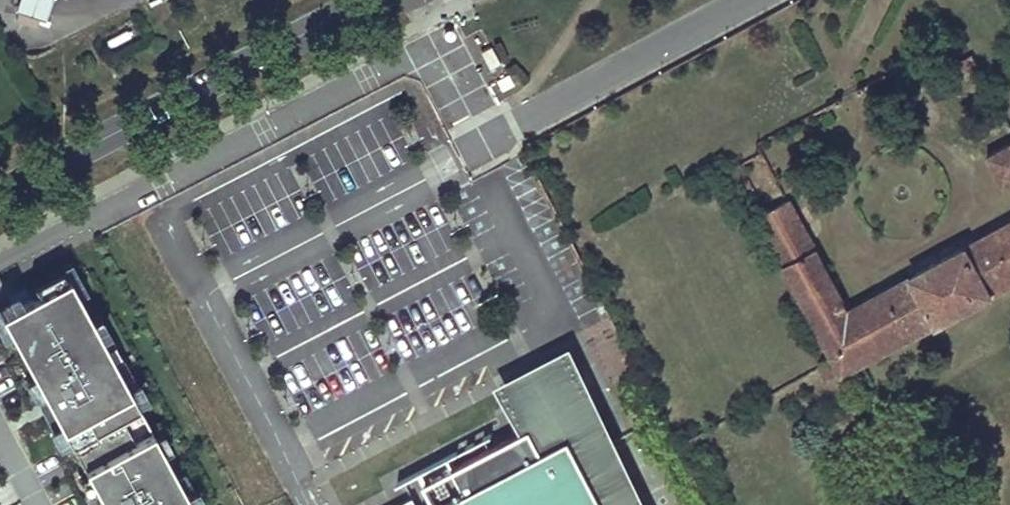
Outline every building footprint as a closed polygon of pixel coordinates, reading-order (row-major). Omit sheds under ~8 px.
[(51,0),(18,0),(15,9),(46,19),(51,0)] [(500,62),(490,45),(480,51),(489,68),(500,62)] [(941,75),(943,79),(945,83),(977,65),(972,57),(941,75)] [(515,84),(509,73),(496,80),(502,91),(515,84)] [(1009,178),(1009,144),(986,155),(1000,184),(1009,178)] [(757,215),(766,212),(746,172),(763,163),(758,153),(731,167),(757,215)] [(784,264),(812,250),(786,201),(766,212),(757,215),(784,264)] [(810,311),(836,358),(842,371),(938,319),(1009,280),(1009,222),(845,312),(812,250),(784,264),(810,311)] [(0,309),(0,318),(102,504),(190,504),(64,274),(0,309)] [(490,387),(495,393),(510,412),(524,430),(531,427),(527,418),(558,402),(577,392),(603,441),(607,438),(630,483),(626,485),(636,504),(647,504),(591,397),(566,347),(535,363),(490,387)] [(626,485),(630,483),(607,438),(603,441),(577,392),(558,402),(527,418),(531,427),(524,430),(455,466),(426,481),(438,504),(437,504),(636,504),(626,485)] [(414,496),(398,504),(418,504),(414,496)]
